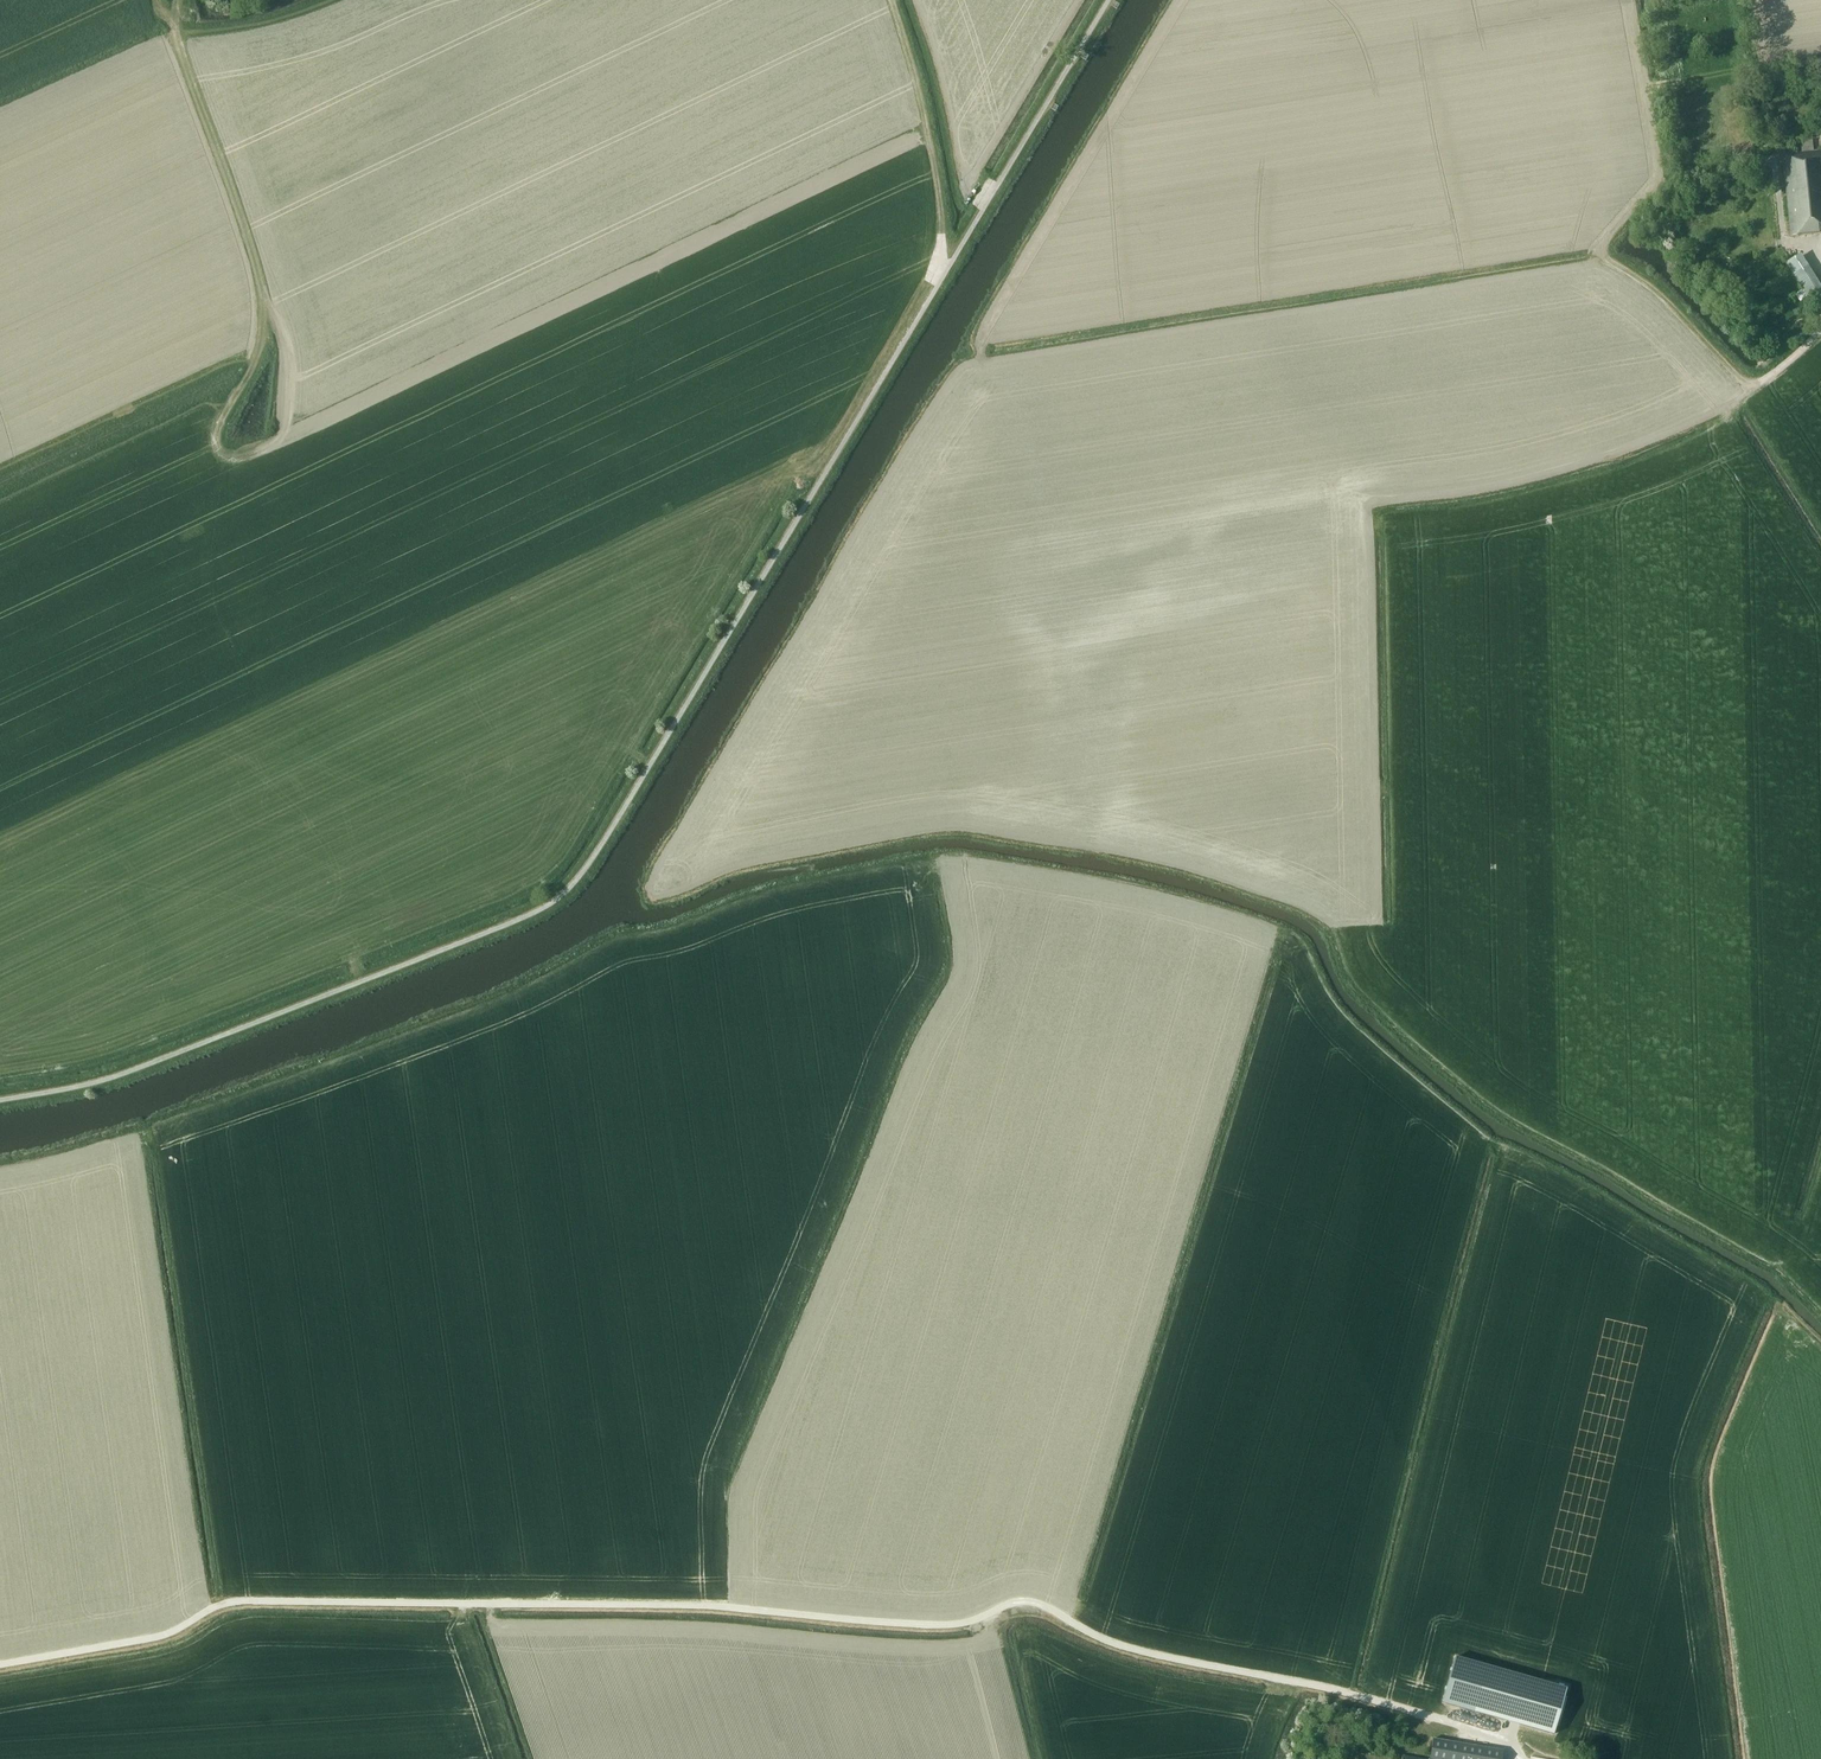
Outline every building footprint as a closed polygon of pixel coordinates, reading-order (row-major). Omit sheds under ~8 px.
[(1820,234),(1820,151),(1784,155),(1792,237),(1820,234)] [(1804,291),(1799,294),(1804,303),(1820,295),(1820,280),(1807,252),(1789,261),(1804,291)] [(1473,1712),(1553,1735),(1567,1688),(1486,1665),(1473,1712)] [(1504,1751),(1434,1739),(1430,1758),(1502,1758),(1504,1751)]
